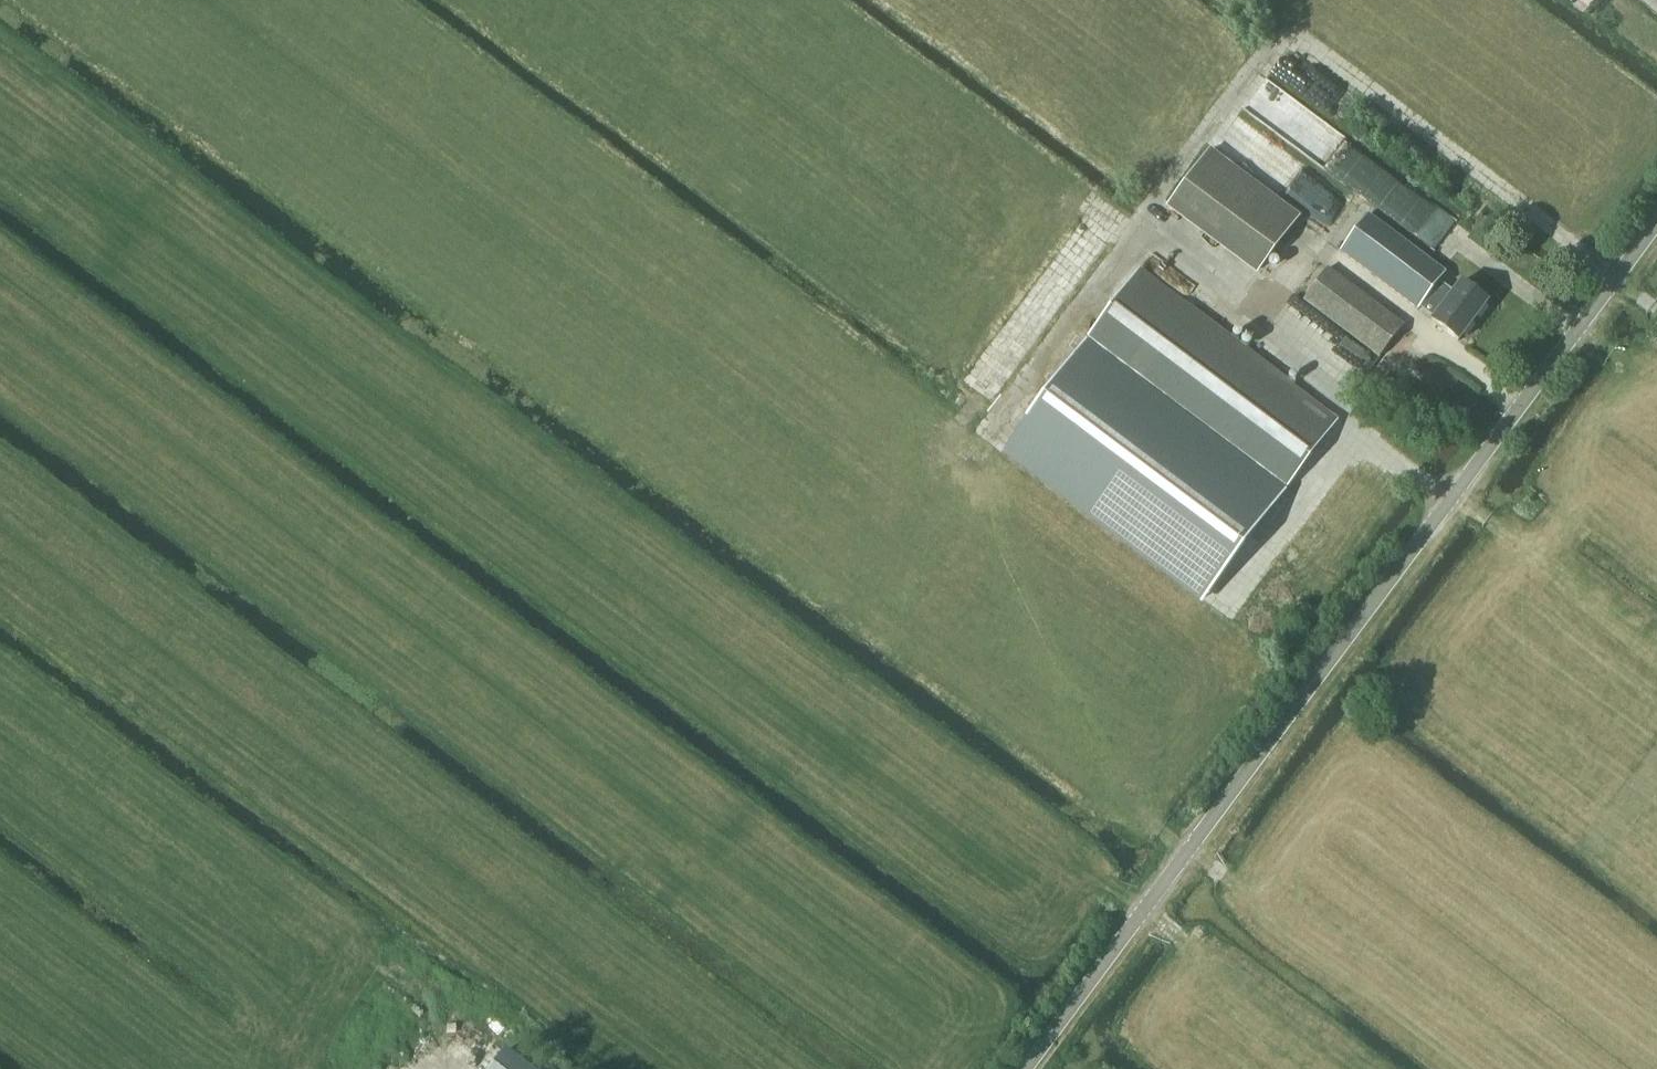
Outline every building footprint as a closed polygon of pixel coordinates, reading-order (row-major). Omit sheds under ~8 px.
[(1257,277),(1300,217),(1208,150),(1164,210),(1257,277)] [(1439,284),(1446,276),(1369,216),(1341,252),(1418,312),(1424,303),(1438,314),(1431,324),(1457,345),(1487,306),(1461,286),(1453,295),(1439,284)] [(1005,448),(1000,454),(1201,605),(1204,600),(1279,498),(1335,421),(1237,345),(1140,269),(1083,345),(1005,448)] [(1379,359),(1403,328),(1328,270),(1304,300),(1379,359)] [(505,1054),(493,1068),(524,1068),(505,1054)]
